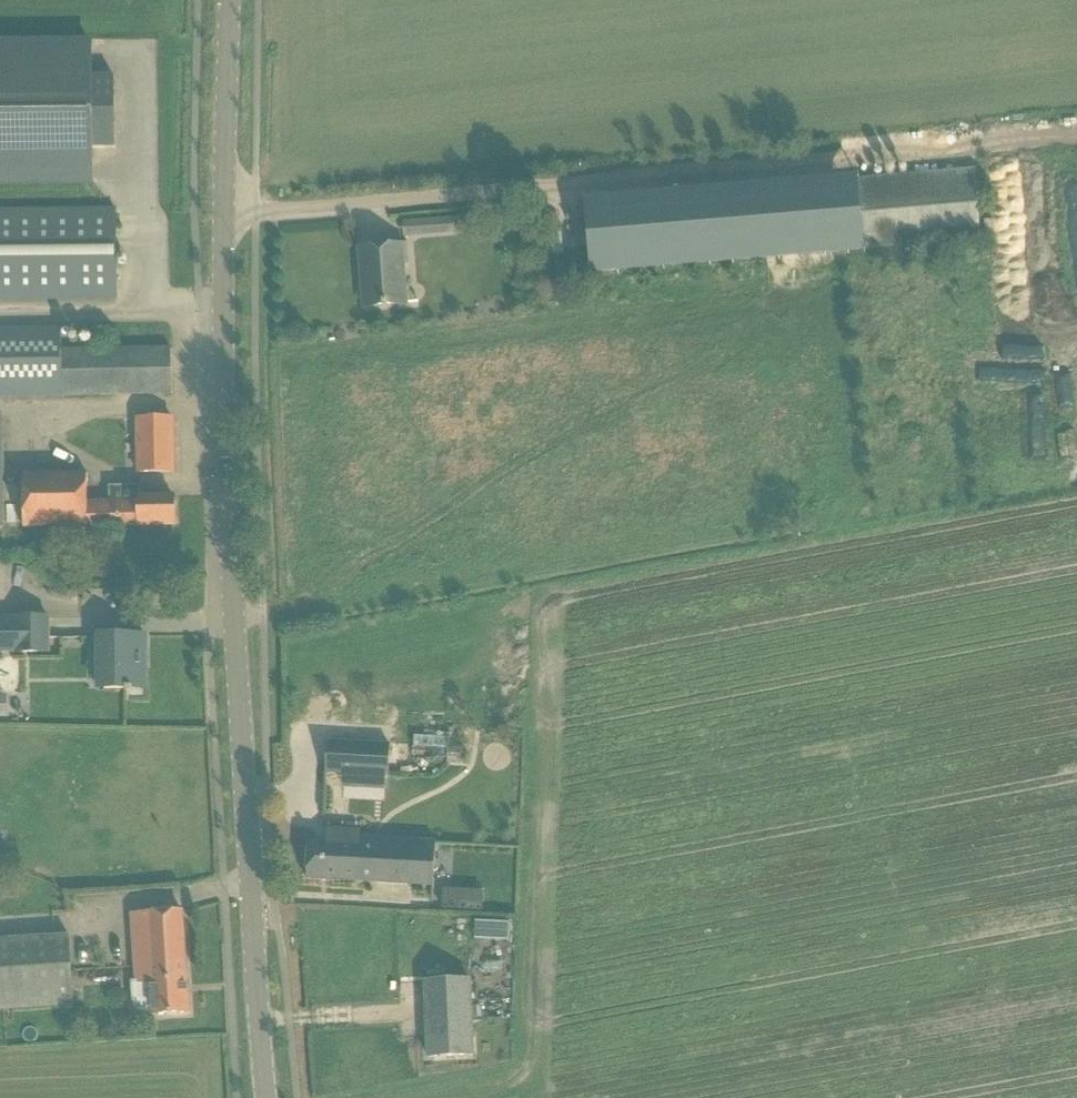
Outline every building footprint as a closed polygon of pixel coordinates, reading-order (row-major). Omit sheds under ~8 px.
[(0,45),(0,181),(91,180),(91,147),(113,147),(113,76),(90,76),(90,44),(0,45)] [(625,200),(606,201),(583,203),(589,272),(980,240),(974,170),(780,187),(780,175),(771,176),(772,187),(646,198),(645,186),(624,188),(625,200)] [(0,211),(0,300),(116,299),(115,210),(0,211)] [(400,246),(360,249),(362,272),(365,272),(368,308),(405,305),(400,246)] [(171,349),(60,351),(60,329),(0,329),(0,397),(1,397),(172,394),(171,349)] [(172,419),(137,420),(138,473),(174,472),(172,420),(172,419)] [(174,497),(139,498),(139,485),(108,486),(109,502),(87,502),(86,473),(22,475),(23,528),(174,525),(174,497)] [(50,615),(14,615),(14,617),(0,617),(0,653),(14,653),(14,654),(50,654),(50,615)] [(145,636),(122,636),(98,636),(98,689),(145,689),(145,636)] [(390,745),(327,742),(325,773),(388,776),(390,745)] [(308,842),(306,878),(433,886),(436,843),(360,838),(360,832),(327,830),(326,843),(308,842)] [(482,910),(483,889),(442,888),(442,908),(482,910)] [(181,911),(159,913),(132,915),(136,984),(150,983),(152,1015),(188,1013),(181,911)] [(487,919),(488,959),(512,959),(511,918),(487,919)] [(0,939),(0,1012),(74,1007),(69,935),(0,939)] [(470,985),(426,987),(428,1062),(473,1061),(470,985)]
